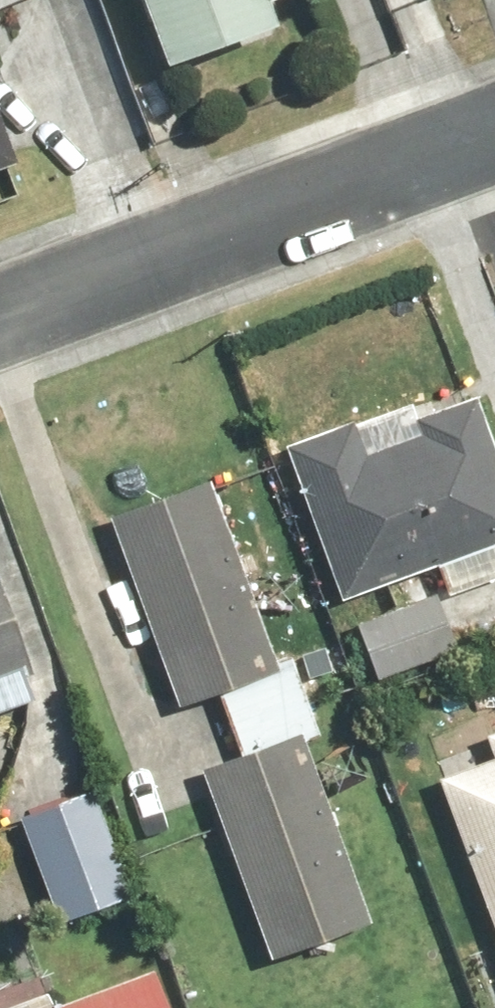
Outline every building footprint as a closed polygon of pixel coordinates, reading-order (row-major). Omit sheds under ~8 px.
[(160,70),(270,28),(261,7),(279,0),(134,0),(160,70)] [(15,163),(0,124),(0,169),(15,163)] [(468,395),(413,419),(418,432),(364,455),(352,428),(277,460),(339,605),(494,538),(494,456),(468,395)] [(303,742),(320,736),(289,653),(272,660),(206,484),(107,521),(178,713),(219,698),(239,751),(197,767),(269,962),(370,924),(303,742)] [(41,703),(0,610),(0,722),(41,703)] [(435,783),(494,946),(494,732),(481,737),(490,762),(435,783)] [(90,792),(19,821),(62,926),(132,897),(90,792)] [(146,971),(55,1007),(43,977),(0,995),(0,1007),(160,1007),(146,971)]
